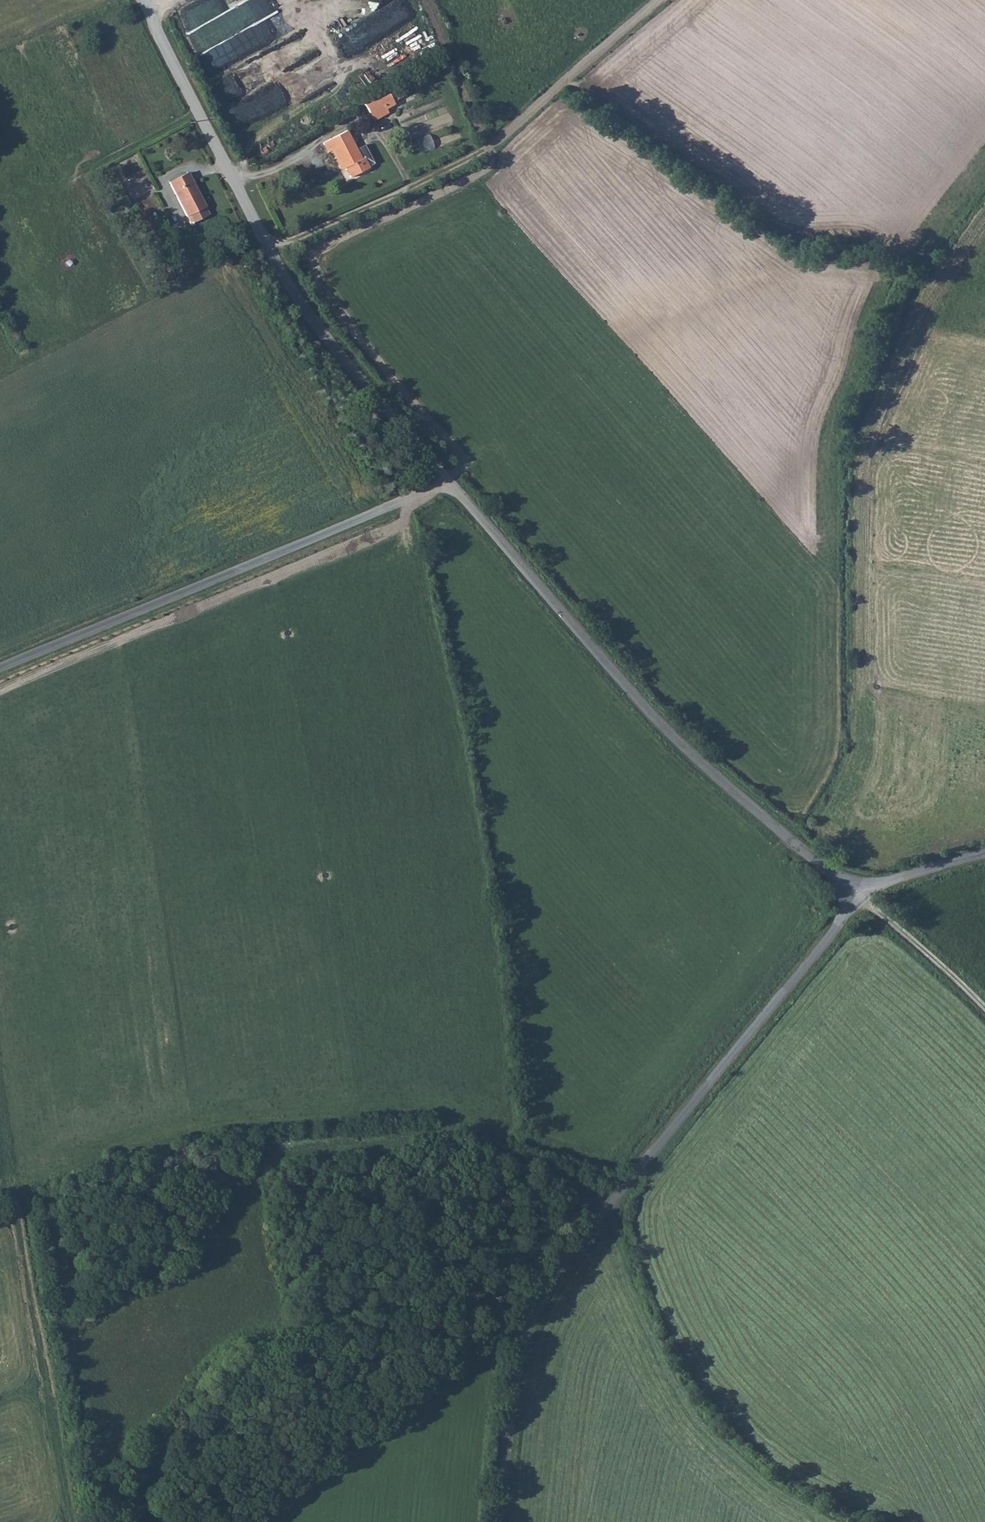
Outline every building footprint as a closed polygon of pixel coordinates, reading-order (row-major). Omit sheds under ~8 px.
[(266,13),(276,10),(273,0),(262,0),(266,13)] [(385,107),(388,112),(395,108),(387,93),(364,106),(369,116),(385,107)] [(389,114),(388,112),(385,107),(369,116),(373,123),(389,114)] [(354,149),(345,131),(321,142),(327,152),(331,150),(339,164),(341,169),(344,167),(349,177),(367,169),(365,166),(372,163),(362,144),(354,149)] [(422,152),(435,147),(430,135),(417,141),(422,152)] [(187,172),(168,182),(190,224),(208,214),(194,186),(187,172)]
